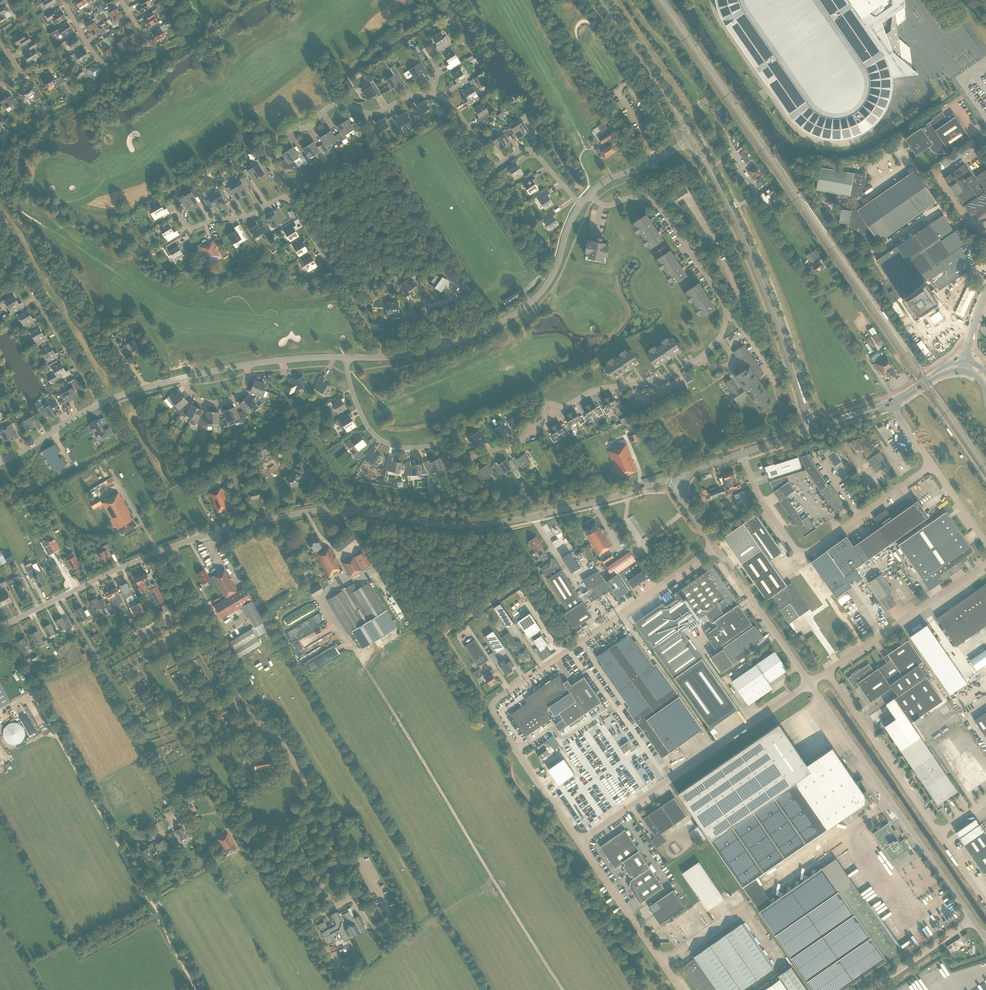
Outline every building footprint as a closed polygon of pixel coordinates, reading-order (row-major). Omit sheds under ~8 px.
[(56,2),(55,0),(46,0),(43,2),(46,8),(56,2)] [(83,5),(80,0),(75,0),(74,0),(71,2),(77,11),(80,10),(79,8),(83,5)] [(147,5),(150,2),(149,1),(150,0),(143,0),(140,2),(142,4),(137,8),(140,14),(149,8),(147,5)] [(720,1),(722,6),(723,11),(726,16),(729,21),(793,113),(797,118),(801,122),(805,125),(809,129),(814,131),(819,134),(824,135),(830,137),(835,137),(841,137),(846,137),(852,136),(857,135),(863,133),(867,130),(872,127),(876,124),(880,120),(884,116),(887,112),(889,108),(890,107),(892,102),(894,96),(895,91),(896,86),(896,80),(896,75),(895,73),(896,73),(913,69),(897,49),(893,41),(885,20),(908,2),(907,0),(720,0),(720,1)] [(9,11),(5,5),(0,8),(0,21),(5,18),(4,16),(6,15),(7,17),(11,15),(9,11)] [(111,18),(120,12),(117,7),(112,11),(110,8),(105,12),(108,16),(110,15),(111,18)] [(145,16),(147,19),(144,20),(147,24),(149,27),(158,22),(156,19),(157,18),(158,15),(157,13),(158,12),(157,10),(156,9),(145,16)] [(58,23),(66,18),(61,11),(55,15),(53,12),(47,16),(49,20),(53,17),(58,23)] [(120,12),(111,18),(113,20),(111,22),(114,26),(119,23),(118,20),(123,17),(120,12)] [(89,32),(98,26),(96,23),(98,22),(95,18),(90,21),(91,24),(86,27),(89,32)] [(63,36),(72,30),(68,24),(63,27),(60,29),(58,26),(49,32),(52,36),(56,34),(58,36),(59,36),(60,37),(61,37),(63,36)] [(162,32),(167,29),(164,24),(157,29),(158,31),(153,34),(157,41),(165,36),(162,32)] [(98,26),(89,32),(92,36),(97,33),(99,36),(104,32),(101,28),(99,29),(98,26)] [(438,46),(435,48),(438,53),(452,44),(446,36),(444,38),(440,32),(432,37),(438,46)] [(18,45),(21,43),(23,46),(31,41),(28,35),(25,37),(22,33),(17,36),(16,35),(12,37),(18,45)] [(124,37),(128,43),(132,41),(134,45),(139,42),(133,33),(128,37),(127,36),(124,37)] [(72,50),(81,44),(77,37),(70,41),(68,39),(63,42),(66,47),(69,45),(72,50)] [(128,43),(124,37),(121,39),(122,40),(116,44),(122,52),(126,49),(124,45),(128,43)] [(38,42),(35,43),(34,41),(28,45),(31,51),(24,56),(29,63),(34,60),(36,59),(36,58),(39,56),(37,52),(42,49),(38,42)] [(112,53),(116,51),(111,44),(108,45),(110,48),(104,52),(110,60),(114,57),(112,53)] [(80,62),(82,61),(83,62),(86,60),(86,59),(89,57),(85,50),(79,53),(78,51),(70,56),(71,58),(74,56),(75,57),(76,56),(80,62)] [(450,64),(447,66),(449,70),(460,62),(452,50),(444,56),(450,64)] [(421,62),(409,70),(404,73),(407,79),(412,76),(414,78),(423,73),(425,76),(428,73),(421,62)] [(97,77),(100,72),(96,66),(90,67),(88,73),(91,78),(97,77)] [(395,75),(386,81),(391,89),(400,83),(401,86),(405,84),(398,73),(394,67),(391,69),(395,75)] [(77,71),(78,73),(74,75),(77,80),(81,78),(80,76),(85,74),(82,68),(77,71)] [(455,85),(457,89),(468,82),(460,69),(452,75),(458,83),(455,85)] [(61,76),(59,78),(55,80),(52,75),(49,77),(49,78),(43,81),(47,88),(54,84),(56,87),(64,82),(61,76)] [(347,91),(353,87),(348,79),(341,83),(347,91)] [(376,94),(378,97),(382,95),(373,81),(361,89),(367,99),(376,94)] [(36,100),(42,96),(34,83),(25,88),(25,87),(22,88),(23,90),(18,93),(21,98),(22,97),(25,102),(26,101),(27,101),(29,100),(29,99),(34,96),(36,100)] [(469,101),(466,102),(468,106),(479,99),(477,95),(480,93),(474,85),(463,92),(469,101)] [(12,108),(17,105),(11,95),(4,100),(3,99),(2,100),(3,101),(0,102),(5,109),(10,105),(12,108)] [(410,105),(417,116),(430,108),(425,100),(416,106),(414,103),(410,105)] [(479,117),(476,118),(479,122),(493,113),(492,113),(488,107),(486,108),(482,103),(474,108),(479,117)] [(399,128),(406,123),(407,126),(413,123),(406,112),(397,117),(395,115),(392,117),(399,128)] [(516,123),(523,135),(529,131),(525,126),(530,122),(525,114),(514,121),(516,123)] [(949,151),(970,137),(956,116),(948,122),(942,114),(929,122),(922,128),(905,139),(916,156),(929,147),(931,150),(933,152),(936,154),(940,154),(943,154),(946,153),(949,151)] [(723,117),(719,120),(724,128),(729,124),(723,117)] [(370,123),(377,134),(389,126),(384,118),(375,124),(373,121),(370,123)] [(347,120),(342,123),(348,133),(353,129),(355,131),(359,128),(355,123),(351,125),(347,120)] [(337,134),(342,141),(350,135),(348,133),(342,123),(337,126),(341,132),(337,134)] [(523,135),(516,123),(506,130),(509,136),(515,132),(518,138),(523,135)] [(607,128),(604,123),(599,126),(602,131),(607,128)] [(497,134),(497,135),(505,147),(510,143),(506,138),(509,136),(506,130),(505,129),(497,134)] [(615,137),(616,137),(611,130),(599,138),(603,145),(605,144),(607,147),(603,149),(600,151),(605,158),(617,150),(613,144),(618,141),(615,137)] [(343,143),(342,141),(337,134),(334,136),(330,131),(325,134),(331,143),(334,141),(336,144),(336,143),(338,146),(343,143)] [(330,144),(331,143),(325,134),(320,138),(324,143),(320,145),(325,152),(326,155),(330,152),(329,150),(332,149),(332,146),(330,144)] [(487,142),(491,148),(496,145),(500,150),(505,147),(497,135),(487,142)] [(322,155),(325,152),(320,145),(317,147),(313,142),(308,145),(314,154),(316,158),(318,158),(320,158),(321,156),(322,155)] [(953,162),(974,148),(970,143),(950,157),(953,162)] [(303,156),(306,160),(307,162),(311,160),(309,158),(314,154),(308,145),(303,149),(307,154),(303,156)] [(297,160),(299,161),(301,159),(302,162),(306,160),(303,156),(300,151),(296,153),(293,147),(287,151),(294,160),(296,158),(297,160)] [(739,153),(746,163),(750,160),(744,150),(739,153)] [(295,167),(295,162),(294,160),(287,151),(282,154),(286,160),(280,164),(283,170),(287,168),(295,167)] [(259,177),(264,174),(261,168),(264,166),(259,158),(250,163),(259,177)] [(950,164),(946,158),(938,163),(942,170),(950,164)] [(520,163),(517,160),(504,169),(508,175),(511,173),(515,179),(523,174),(517,165),(520,163)] [(253,168),(248,171),(247,169),(243,171),(247,177),(250,175),(254,180),(259,177),(250,163),(253,168)] [(964,206),(984,192),(975,180),(970,173),(971,173),(965,164),(945,178),(963,205),(964,206)] [(766,183),(760,174),(755,166),(748,171),(755,181),(757,180),(761,186),(766,183)] [(936,202),(915,170),(871,201),(860,208),(856,202),(857,197),(859,195),(861,188),(863,186),(866,174),(854,172),(854,173),(820,167),(816,189),(837,193),(835,202),(845,204),(844,209),(841,209),(839,222),(844,223),(858,244),(859,239),(872,241),(876,238),(879,242),(936,202)] [(747,186),(750,183),(747,177),(740,168),(735,171),(742,182),(743,181),(747,186)] [(977,177),(981,184),(985,191),(985,170),(977,177)] [(503,179),(499,172),(495,175),(499,182),(503,179)] [(535,178),(532,175),(521,182),(530,194),(538,189),(532,180),(535,178)] [(234,183),(243,196),(248,193),(244,187),(249,185),(244,177),(234,183)] [(226,188),(230,196),(234,194),(237,200),(243,196),(234,183),(226,188)] [(184,193),(192,205),(197,202),(193,196),(197,194),(193,188),(191,190),(189,190),(184,193)] [(549,193),(547,189),(536,197),(544,209),(552,203),(547,195),(549,193)] [(773,198),(771,195),(775,193),(772,189),(765,193),(764,193),(762,195),(768,204),(773,201),(773,198)] [(214,196),(222,209),(227,206),(224,200),(227,198),(223,190),(214,196)] [(984,192),(964,206),(971,216),(974,214),(978,219),(985,213),(985,200),(985,199),(985,198),(985,195),(984,192)] [(184,193),(176,198),(179,205),(183,203),(186,208),(192,205),(184,193)] [(205,201),(206,202),(210,208),(213,206),(217,212),(222,209),(214,196),(205,201)] [(170,214),(167,208),(164,210),(158,201),(150,206),(154,212),(151,214),(155,220),(163,215),(164,217),(170,214)] [(278,209),(274,211),(276,214),(267,219),(272,228),(285,220),(278,209)] [(555,214),(553,210),(542,218),(550,230),(558,224),(552,216),(555,214)] [(640,216),(636,219),(637,221),(634,223),(637,227),(634,228),(638,233),(640,232),(643,235),(655,227),(652,222),(653,221),(652,218),(650,220),(647,214),(641,218),(640,216)] [(943,215),(876,260),(892,283),(902,298),(926,283),(933,294),(938,290),(938,291),(967,272),(974,267),(960,247),(965,244),(956,230),(954,231),(943,215)] [(267,230),(260,219),(256,221),(258,224),(249,230),(254,238),(267,230)] [(293,227),(296,225),(294,222),(282,228),(290,241),(298,236),(293,227)] [(179,234),(176,231),(173,233),(168,224),(160,229),(168,241),(179,234)] [(239,225),(234,228),(236,231),(227,236),(232,244),(238,241),(239,243),(247,239),(248,239),(239,225)] [(658,232),(655,227),(643,235),(645,239),(643,241),(646,246),(649,244),(651,248),(664,240),(660,235),(662,233),(660,231),(658,232)] [(606,255),(607,256),(609,246),(606,245),(606,244),(602,243),(602,239),(603,237),(598,236),(597,242),(592,241),(592,243),(589,242),(587,252),(588,252),(587,259),(590,259),(593,259),(596,260),(599,260),(602,262),(605,262),(606,255)] [(305,240),(303,237),(292,243),(299,256),(307,251),(302,242),(305,240)] [(166,246),(167,248),(165,249),(165,250),(165,249),(169,256),(171,254),(175,260),(183,255),(178,246),(181,245),(177,239),(166,246)] [(204,245),(200,247),(206,258),(207,257),(208,259),(207,259),(209,263),(216,260),(215,259),(220,256),(217,252),(218,251),(213,241),(209,243),(209,242),(204,245)] [(817,259),(821,256),(816,249),(812,252),(817,259)] [(677,257),(676,254),(674,255),(670,250),(658,258),(661,262),(658,264),(662,269),(664,267),(667,271),(679,263),(676,258),(677,257)] [(314,255),(312,252),(298,260),(298,261),(298,260),(302,267),(305,265),(308,271),(317,266),(311,257),(314,255)] [(807,255),(812,263),(817,260),(811,252),(807,255)] [(815,263),(815,264),(817,266),(814,268),(817,272),(827,265),(822,258),(815,263)] [(672,280),(675,284),(688,276),(684,270),(686,269),(684,267),(682,268),(679,263),(667,271),(669,275),(667,277),(670,282),(672,280)] [(441,291),(447,281),(436,273),(429,282),(441,291)] [(458,276),(452,281),(464,295),(470,290),(458,276)] [(408,291),(416,285),(411,277),(399,286),(406,296),(410,294),(408,291)] [(706,290),(704,287),(702,288),(699,283),(687,291),(689,295),(687,297),(690,302),(693,300),(695,304),(707,296),(704,291),(706,290)] [(926,284),(903,299),(916,318),(938,303),(926,284)] [(522,295),(519,290),(503,301),(506,305),(522,295)] [(16,299),(14,295),(5,301),(12,313),(24,307),(22,303),(18,305),(15,300),(16,299)] [(701,313),(704,317),(716,308),(713,303),(714,302),(713,299),(711,301),(707,296),(695,304),(698,308),(695,309),(698,314),(701,313)] [(399,312),(398,302),(389,302),(389,309),(386,309),(386,317),(403,316),(402,312),(399,312)] [(30,314),(28,310),(18,315),(26,328),(37,322),(35,318),(32,320),(29,314),(30,314)] [(31,332),(38,345),(49,339),(47,335),(44,336),(39,327),(31,332)] [(877,343),(881,340),(877,333),(872,336),(877,343)] [(141,341),(138,337),(135,339),(132,335),(127,338),(130,342),(124,346),(125,346),(120,349),(125,356),(129,353),(130,354),(142,346),(139,342),(141,341)] [(681,350),(673,337),(669,340),(667,338),(662,341),(664,343),(660,346),(669,358),(673,355),(675,357),(677,355),(676,353),(681,350)] [(50,345),(41,350),(48,363),(60,356),(58,352),(55,354),(50,345)] [(725,383),(732,394),(733,396),(733,397),(734,399),(735,400),(736,401),(748,394),(760,411),(773,402),(757,378),(763,374),(744,345),(734,352),(746,369),(740,373),(738,370),(733,373),(735,376),(725,383)] [(664,362),(669,358),(660,346),(656,348),(655,346),(650,349),(652,352),(648,354),(656,367),(661,363),(662,365),(665,363),(664,362)] [(639,362),(631,349),(627,352),(625,350),(620,353),(622,355),(618,358),(627,370),(632,367),(633,369),(635,367),(634,365),(639,362)] [(886,354),(882,357),(874,363),(881,372),(882,372),(884,375),(887,374),(891,379),(899,373),(893,363),(892,364),(886,354)] [(622,374),(627,370),(618,358),(615,360),(613,358),(608,361),(610,364),(606,367),(608,369),(606,371),(608,375),(610,373),(614,379),(619,375),(620,377),(623,375),(622,374)] [(55,383),(71,374),(69,370),(66,372),(61,363),(59,364),(57,360),(48,365),(52,367),(57,376),(50,380),(52,383),(55,383)] [(297,379),(295,376),(289,380),(290,383),(284,386),(289,394),(295,391),(308,385),(303,376),(297,379)] [(325,379),(321,377),(314,388),(327,395),(332,387),(323,382),(325,379)] [(264,387),(267,388),(270,381),(263,378),(261,383),(255,380),(253,386),(263,390),(264,387)] [(255,398),(261,402),(263,403),(264,404),(266,398),(263,397),(266,391),(263,390),(253,386),(251,392),(257,394),(255,398)] [(69,401),(78,396),(74,388),(61,395),(67,406),(71,404),(69,401)] [(175,397),(172,394),(167,398),(173,406),(184,397),(180,393),(175,397)] [(344,397),(342,394),(330,401),(338,413),(346,408),(341,399),(344,397)] [(616,401),(613,395),(611,396),(607,398),(613,407),(615,405),(618,409),(623,406),(619,400),(616,401)] [(244,400),(251,408),(255,411),(259,407),(259,406),(263,403),(261,402),(255,398),(253,400),(248,396),(244,400)] [(188,402),(184,397),(173,406),(175,404),(177,407),(175,409),(180,415),(185,409),(182,406),(188,402)] [(607,398),(603,400),(604,400),(602,401),(606,408),(603,409),(606,414),(611,411),(610,409),(613,407),(607,398)] [(244,400),(239,404),(244,409),(241,412),(245,418),(249,414),(247,412),(251,408),(244,400)] [(47,416),(48,417),(57,412),(59,415),(62,413),(56,401),(46,407),(45,404),(38,408),(44,418),(47,416)] [(604,413),(600,407),(598,409),(594,402),(592,404),(592,403),(588,405),(594,415),(597,413),(599,416),(604,413)] [(197,408),(191,405),(188,411),(185,409),(180,415),(185,417),(186,415),(192,418),(197,408)] [(591,416),(594,415),(588,405),(585,407),(585,408),(583,409),(587,415),(584,417),(588,423),(593,420),(591,416)] [(235,407),(230,409),(235,423),(241,420),(240,420),(245,418),(241,412),(238,413),(235,407)] [(202,410),(197,408),(192,418),(189,423),(195,426),(197,423),(201,425),(203,418),(199,416),(202,410)] [(224,426),(229,424),(229,425),(235,423),(230,409),(224,411),(226,418),(223,419),(224,426)] [(207,418),(203,418),(201,425),(208,425),(208,426),(212,426),(212,423),(213,412),(207,411),(207,418)] [(579,417),(576,411),(574,412),(574,411),(570,413),(576,423),(579,421),(581,425),(586,421),(582,415),(579,417)] [(212,423),(212,426),(212,427),(218,427),(218,426),(224,426),(223,419),(219,419),(219,412),(213,412),(212,423)] [(350,418),(353,416),(351,412),(337,421),(341,427),(344,425),(347,431),(355,426),(350,418)] [(573,424),(576,423),(570,413),(567,416),(565,417),(569,423),(566,425),(569,430),(574,427),(573,424)] [(22,422),(27,431),(36,426),(38,428),(41,426),(35,415),(22,422)] [(90,424),(93,429),(92,430),(93,432),(94,431),(97,436),(101,434),(104,439),(113,434),(110,428),(104,431),(100,423),(99,424),(97,421),(90,424)] [(505,422),(493,430),(498,438),(507,432),(509,435),(512,433),(505,422)] [(564,429),(560,423),(558,424),(555,426),(560,435),(563,434),(564,436),(570,433),(567,428),(564,429)] [(15,439),(19,437),(12,424),(8,427),(9,428),(0,433),(0,434),(4,441),(13,436),(15,439)] [(557,437),(560,435),(555,426),(551,428),(551,429),(550,430),(553,436),(551,438),(554,443),(559,440),(557,437)] [(480,430),(468,438),(473,446),(482,441),(484,443),(487,441),(480,430)] [(362,434),(360,431),(345,443),(349,449),(354,445),(358,450),(359,450),(366,444),(360,436),(362,434)] [(876,472),(889,464),(880,451),(882,450),(877,444),(880,441),(874,433),(866,438),(864,436),(860,439),(859,438),(855,440),(854,439),(850,442),(857,453),(861,450),(867,460),(868,460),(876,472)] [(632,442),(640,439),(638,434),(630,437),(632,442)] [(55,444),(43,451),(55,471),(66,464),(62,457),(60,458),(56,453),(59,451),(55,444)] [(609,451),(619,478),(626,475),(627,476),(631,475),(631,473),(637,471),(627,444),(609,451)] [(842,480),(852,474),(836,450),(833,446),(819,450),(822,455),(825,453),(843,479),(842,479),(842,480)] [(372,447),(365,458),(368,460),(367,462),(376,468),(377,466),(382,458),(374,452),(376,449),(372,447)] [(840,447),(836,450),(852,474),(853,476),(858,473),(840,447)] [(268,451),(267,452),(266,450),(257,454),(260,459),(263,458),(263,459),(270,455),(268,451)] [(359,451),(359,450),(358,450),(353,454),(358,460),(365,455),(361,450),(359,451)] [(313,461),(307,451),(302,454),(308,464),(313,461)] [(515,456),(511,458),(520,472),(521,472),(520,472),(527,468),(525,465),(531,461),(525,453),(517,459),(515,456)] [(829,485),(807,454),(801,456),(806,471),(821,491),(835,510),(834,511),(831,507),(828,509),(833,517),(847,506),(831,484),(829,485)] [(388,457),(386,470),(400,473),(401,469),(403,469),(404,465),(401,465),(402,463),(392,461),(392,458),(388,457)] [(802,468),(798,457),(775,464),(777,469),(767,472),(770,479),(802,468)] [(430,463),(428,460),(424,462),(430,474),(443,467),(439,459),(430,463)] [(498,465),(496,462),(492,464),(499,475),(512,468),(507,459),(498,465)] [(410,465),(410,462),(406,462),(407,475),(419,474),(424,476),(429,476),(424,466),(421,466),(421,465),(410,465)] [(777,469),(775,464),(775,463),(765,466),(766,472),(767,472),(777,469)] [(480,469),(478,467),(474,469),(481,480),(493,472),(488,464),(480,469)] [(298,480),(306,476),(301,466),(296,468),(298,473),(286,479),(287,480),(286,481),(287,481),(287,482),(289,485),(289,486),(290,487),(290,488),(291,487),(292,487),(294,486),(299,483),(298,480)] [(728,472),(735,489),(741,486),(740,482),(738,483),(733,470),(728,472)] [(726,481),(724,481),(726,488),(727,488),(728,491),(735,489),(728,472),(723,474),(726,481)] [(807,517),(801,520),(785,497),(795,490),(789,482),(787,476),(770,482),(774,491),(773,492),(792,519),(791,523),(796,524),(804,536),(815,529),(807,517)] [(115,482),(111,477),(93,488),(98,496),(108,490),(106,487),(110,485),(115,482)] [(252,499),(260,497),(258,491),(256,491),(255,487),(249,488),(250,492),(252,499)] [(218,513),(230,508),(228,503),(228,502),(222,488),(218,490),(218,489),(208,493),(215,508),(216,508),(218,513)] [(710,493),(712,499),(726,493),(725,490),(722,491),(721,488),(710,493)] [(744,491),(735,495),(738,504),(748,499),(744,491)] [(102,502),(99,497),(90,502),(93,509),(102,504),(117,529),(119,528),(122,534),(136,525),(130,515),(131,514),(118,492),(102,502)] [(855,540),(852,542),(855,546),(853,547),(864,561),(923,520),(909,500),(893,512),(889,514),(888,511),(884,511),(874,518),(881,527),(857,544),(855,540)] [(930,590),(944,580),(965,566),(962,563),(968,559),(966,556),(974,551),(970,546),(946,512),(899,545),(930,590)] [(756,516),(724,539),(741,564),(744,567),(763,594),(767,600),(767,599),(771,597),(793,630),(789,623),(799,617),(802,614),(809,610),(807,606),(790,583),(787,586),(769,561),(779,554),(781,557),(781,558),(782,558),(781,557),(788,552),(780,542),(777,545),(756,516)] [(587,536),(600,556),(601,556),(601,555),(609,549),(612,546),(600,527),(599,528),(596,523),(584,530),(588,535),(587,536)] [(339,552),(356,539),(352,534),(336,547),(339,552)] [(529,547),(531,547),(532,546),(536,552),(540,549),(542,547),(543,547),(536,537),(529,542),(530,542),(528,543),(528,545),(529,547)] [(826,552),(811,562),(836,598),(843,593),(839,587),(848,580),(849,582),(859,575),(857,572),(854,568),(864,561),(853,547),(847,537),(826,552)] [(49,543),(55,552),(60,549),(56,542),(55,543),(54,540),(49,543)] [(319,540),(309,546),(314,553),(310,555),(312,558),(315,557),(314,555),(315,554),(329,577),(342,569),(330,547),(326,550),(325,548),(320,551),(319,550),(324,548),(319,540)] [(98,555),(103,563),(107,560),(107,559),(111,556),(109,551),(112,549),(108,543),(102,547),(104,551),(98,555)] [(45,547),(49,555),(54,552),(49,545),(45,547)] [(545,551),(542,547),(540,549),(543,553),(539,555),(543,562),(550,557),(546,551),(545,551)] [(11,551),(3,555),(8,563),(15,559),(11,551)] [(562,558),(572,573),(580,567),(570,552),(562,558)] [(355,557),(354,557),(351,559),(351,558),(342,563),(350,577),(362,570),(369,565),(362,553),(355,557)] [(604,563),(613,556),(611,553),(602,560),(604,563)] [(632,554),(609,570),(613,576),(636,560),(632,554)] [(73,569),(80,565),(75,556),(70,559),(68,556),(63,559),(68,569),(71,567),(73,569)] [(592,616),(583,602),(562,570),(561,570),(555,559),(544,566),(541,568),(544,573),(542,574),(544,578),(546,577),(547,579),(568,611),(564,613),(574,628),(592,616)] [(630,586),(632,585),(633,587),(647,577),(645,575),(648,573),(638,560),(620,573),(630,586)] [(61,572),(56,562),(51,565),(50,563),(42,567),(45,572),(47,572),(52,581),(58,577),(57,574),(61,572)] [(39,587),(46,584),(43,576),(41,572),(37,574),(34,568),(27,572),(31,579),(34,577),(39,587)] [(663,604),(635,623),(711,729),(738,709),(682,631),(697,620),(701,617),(705,614),(711,623),(714,621),(718,626),(706,635),(717,650),(722,646),(753,625),(752,624),(738,604),(730,592),(712,568),(705,573),(682,589),(681,588),(673,594),(677,599),(666,607),(663,604)] [(257,637),(270,629),(245,587),(239,591),(232,579),(232,580),(225,569),(210,579),(205,571),(198,575),(203,584),(207,581),(210,585),(215,582),(225,599),(214,606),(222,619),(243,607),(254,626),(252,628),(229,641),(239,657),(261,644),(257,637)] [(591,601),(610,590),(605,582),(599,572),(583,581),(590,592),(587,594),(584,595),(586,599),(589,597),(591,601)] [(152,584),(146,573),(135,579),(139,587),(138,588),(140,592),(146,589),(149,594),(152,592),(158,604),(164,601),(155,582),(152,584)] [(888,610),(896,604),(889,593),(893,590),(882,573),(869,582),(888,610)] [(624,593),(629,590),(617,574),(606,581),(617,596),(624,593)] [(18,581),(10,585),(12,588),(14,587),(19,597),(27,593),(20,578),(17,579),(18,581)] [(396,628),(369,582),(357,589),(354,583),(341,591),(341,592),(327,600),(348,634),(360,627),(362,630),(354,634),(363,648),(396,628)] [(120,586),(130,608),(137,604),(128,583),(120,586)] [(319,583),(309,589),(313,596),(323,590),(319,583)] [(937,618),(957,646),(985,625),(985,584),(937,618)] [(117,588),(111,590),(118,604),(118,606),(121,605),(120,603),(123,602),(119,594),(120,594),(117,588)] [(5,604),(12,601),(7,592),(4,594),(1,589),(0,590),(0,594),(5,604)] [(118,604),(111,590),(105,593),(108,599),(111,597),(115,605),(118,604)] [(102,606),(104,609),(105,610),(106,613),(108,612),(104,603),(102,604),(100,600),(98,601),(96,598),(89,601),(94,610),(102,606)] [(130,608),(134,616),(145,611),(141,602),(137,604),(130,608)] [(494,608),(508,628),(514,623),(500,603),(494,608)] [(87,617),(82,607),(76,611),(82,621),(85,619),(87,624),(94,620),(91,615),(87,617)] [(162,607),(153,612),(156,617),(165,612),(162,607)] [(531,613),(518,622),(530,638),(533,636),(539,632),(542,630),(531,613)] [(60,631),(65,628),(67,631),(73,627),(68,618),(64,620),(62,618),(55,622),(60,631)] [(48,637),(55,633),(50,624),(43,628),(48,637)] [(739,661),(757,648),(756,645),(762,641),(760,639),(763,636),(755,625),(723,648),(723,649),(711,657),(721,672),(734,664),(734,663),(738,660),(739,661)] [(950,694),(967,683),(927,625),(910,636),(950,694)] [(46,647),(49,646),(45,640),(43,641),(37,631),(31,635),(38,647),(44,644),(46,647)] [(485,637),(496,654),(505,648),(493,631),(485,637)] [(509,632),(504,636),(514,650),(516,648),(517,650),(524,646),(522,642),(516,641),(509,632)] [(534,641),(541,651),(546,648),(545,647),(548,645),(542,636),(539,632),(533,636),(535,640),(534,641)] [(93,642),(101,638),(99,633),(91,638),(93,642)] [(662,758),(703,729),(656,663),(652,666),(629,634),(600,655),(599,661),(631,706),(627,709),(662,758)] [(26,650),(31,647),(30,645),(29,646),(25,638),(18,642),(23,651),(24,651),(26,654),(28,653),(26,650)] [(869,663),(848,678),(856,689),(860,686),(871,702),(892,688),(897,696),(885,704),(896,719),(884,727),(927,789),(926,790),(932,799),(931,800),(933,804),(936,802),(938,804),(945,800),(949,796),(958,791),(910,722),(913,720),(916,724),(922,719),(920,716),(943,700),(926,676),(918,665),(924,661),(909,639),(888,654),(892,659),(874,671),(869,663)] [(479,667),(489,660),(475,640),(465,647),(479,667)] [(519,653),(525,662),(527,661),(531,659),(530,659),(533,657),(526,648),(525,649),(524,647),(524,646),(517,650),(519,653)] [(768,682),(786,670),(774,652),(732,681),(748,705),(773,688),(768,682)] [(513,670),(511,668),(514,666),(511,661),(508,663),(506,660),(499,664),(506,675),(513,670)] [(44,664),(37,668),(40,674),(47,670),(44,664)] [(485,677),(491,687),(495,684),(494,683),(497,681),(493,674),(495,673),(493,669),(486,674),(487,676),(485,677)] [(585,677),(582,679),(572,686),(568,679),(564,682),(559,676),(525,699),(528,703),(511,715),(526,736),(551,719),(546,710),(549,708),(555,716),(559,713),(564,719),(555,725),(560,731),(589,711),(592,716),(601,710),(602,711),(606,708),(602,703),(585,677)] [(11,701),(0,681),(0,707),(11,701)] [(975,720),(982,730),(985,736),(985,712),(975,720)] [(8,724),(7,725),(5,727),(4,729),(3,731),(3,734),(4,736),(4,738),(6,740),(7,742),(10,743),(12,744),(14,744),(17,744),(19,743),(21,742),(23,740),(24,738),(25,736),(25,733),(25,731),(24,729),(23,727),(22,725),(20,723),(18,722),(15,722),(13,722),(11,723),(8,724)] [(779,724),(678,794),(710,840),(743,887),(759,911),(772,902),(769,898),(759,883),(755,878),(773,866),(776,864),(794,852),(797,849),(815,837),(818,835),(827,829),(854,810),(869,800),(833,747),(807,765),(800,755),(779,724)] [(554,750),(560,746),(553,736),(547,740),(554,750)] [(546,748),(550,745),(547,741),(539,746),(541,749),(537,752),(542,759),(550,754),(546,748)] [(623,753),(632,747),(628,741),(619,747),(623,753)] [(269,767),(273,765),(272,761),(268,759),(254,761),(255,769),(269,767)] [(575,774),(564,759),(548,769),(559,785),(575,774)] [(660,834),(686,816),(674,797),(647,815),(648,816),(642,819),(655,837),(651,840),(656,848),(665,841),(660,834)] [(183,839),(188,836),(183,827),(181,824),(187,822),(182,813),(176,816),(179,823),(176,825),(178,829),(177,830),(180,836),(181,835),(183,839)] [(960,838),(985,875),(985,831),(980,823),(980,824),(976,818),(956,832),(960,837),(960,838)] [(883,848),(885,847),(886,848),(885,849),(893,861),(907,851),(906,850),(909,848),(906,844),(907,843),(904,839),(900,842),(898,840),(897,841),(896,839),(900,836),(895,830),(894,831),(889,823),(873,834),(883,848)] [(621,863),(626,869),(633,879),(631,890),(640,904),(663,887),(624,831),(601,847),(615,867),(621,863)] [(227,855),(237,849),(228,833),(217,839),(224,850),(227,855)] [(164,849),(169,846),(165,839),(160,841),(160,842),(157,844),(161,850),(164,848),(164,849)] [(151,851),(156,849),(152,843),(148,845),(149,847),(142,851),(146,859),(153,855),(150,852),(151,851)] [(759,911),(814,989),(844,989),(901,951),(836,858),(772,902),(759,911)] [(708,911),(725,899),(699,862),(682,873),(708,911)] [(685,906),(674,890),(649,907),(660,924),(685,906)] [(320,929),(321,929),(322,931),(322,933),(327,943),(328,943),(333,941),(340,954),(342,954),(346,952),(347,951),(351,949),(345,938),(348,936),(351,937),(358,934),(358,935),(363,932),(363,933),(366,931),(366,930),(374,933),(374,932),(366,930),(359,916),(358,916),(355,917),(354,915),(351,916),(349,911),(340,915),(338,911),(331,914),(331,916),(335,923),(334,925),(328,928),(327,926),(324,921),(318,925),(320,929)] [(772,968),(742,924),(694,957),(695,958),(686,964),(687,964),(683,967),(699,989),(740,989),(772,968)] [(967,940),(972,936),(969,931),(964,935),(967,940)] [(962,936),(957,939),(948,945),(952,951),(965,942),(962,936)] [(791,967),(778,976),(780,979),(765,989),(807,989),(791,967)]
